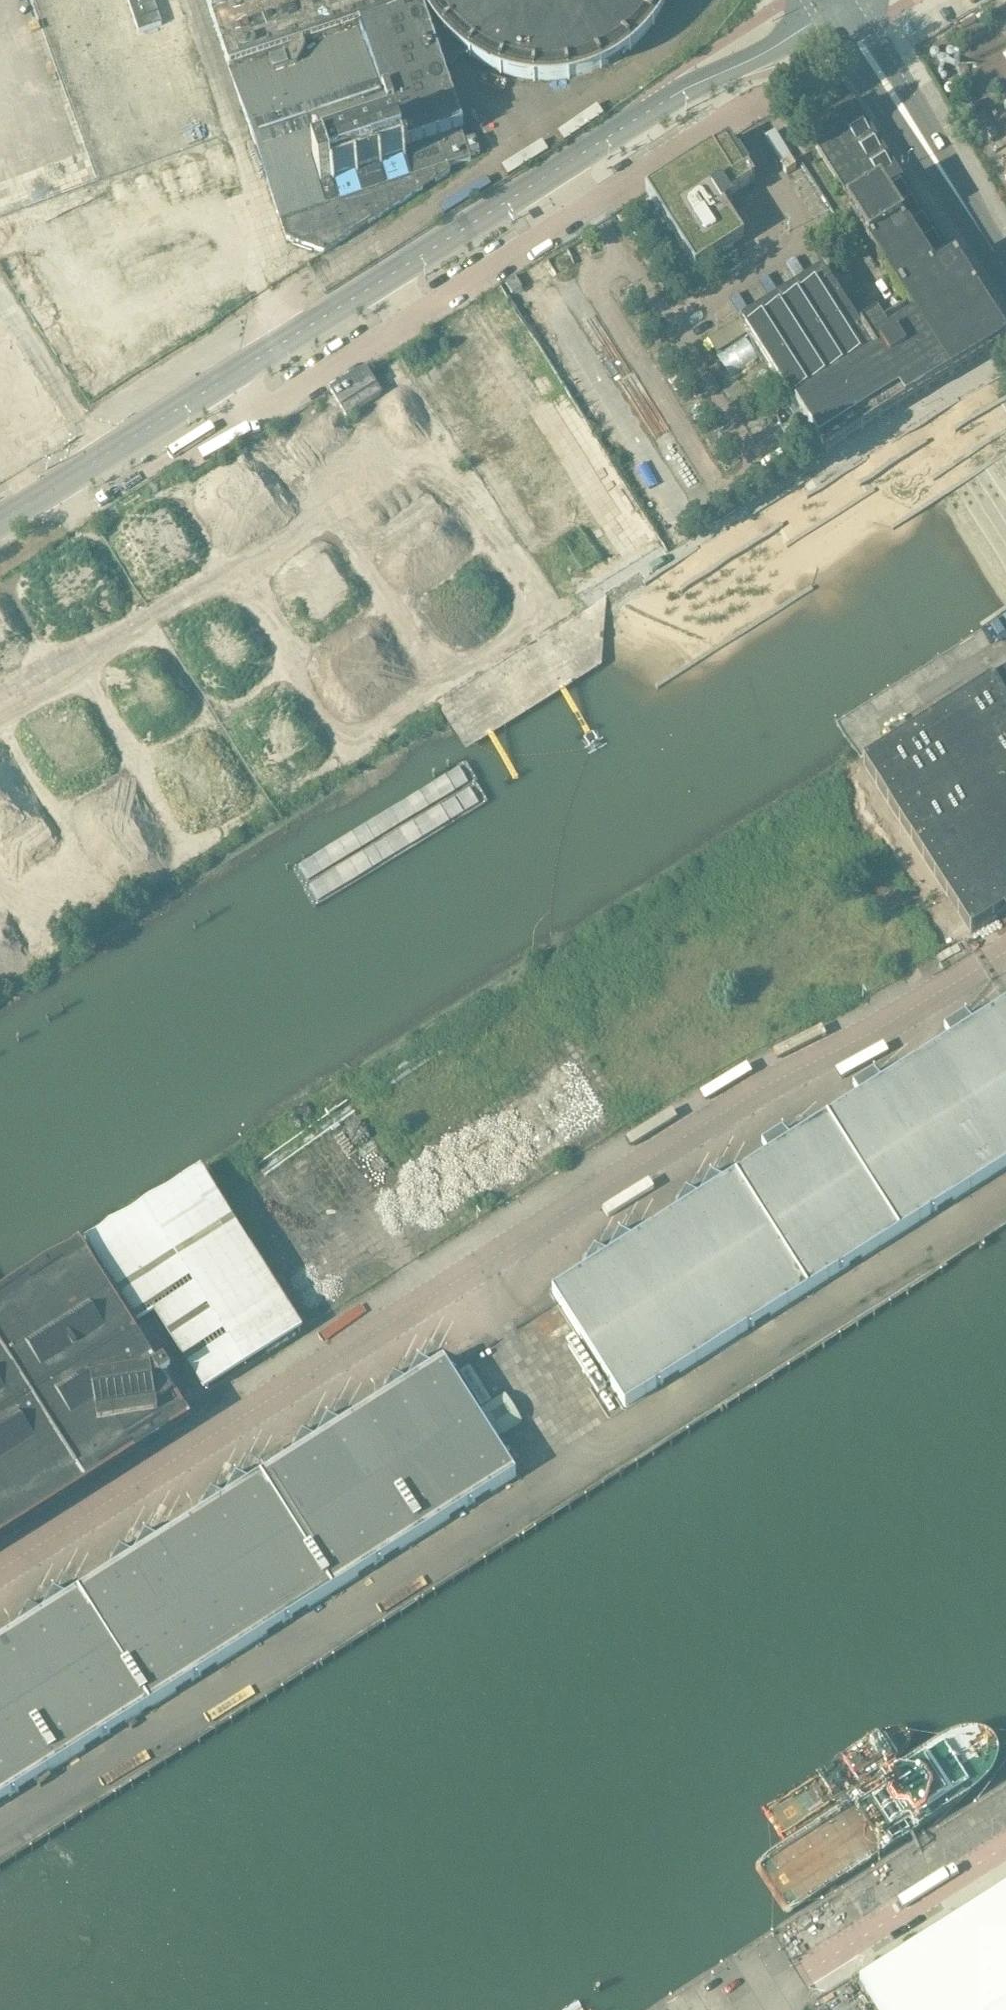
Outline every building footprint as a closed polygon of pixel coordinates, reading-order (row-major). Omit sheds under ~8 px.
[(138,35),(161,27),(152,0),(126,0),(138,35)] [(266,181),(286,242),(323,255),(450,174),(448,169),(470,162),(469,159),(464,144),(460,133),(462,132),(459,122),(419,10),(416,0),(205,0),(266,181)] [(425,3),(429,12),(434,21),(440,30),(446,38),(454,45),(461,52),(469,58),(478,64),(487,69),(496,73),(506,76),(516,79),(526,81),(536,82),(547,82),(557,82),(567,80),(577,78),(587,75),(597,72),(606,67),(615,62),(623,57),(631,50),(639,43),(646,35),(652,27),(658,18),(663,9),(667,0),(423,0),(425,3)] [(825,458),(1005,345),(853,102),(829,117),(836,128),(811,143),(844,195),(869,180),(877,193),(846,213),(914,321),(887,338),(878,323),(861,333),(823,272),(741,324),(825,458)] [(474,140),(464,144),(469,159),(479,156),(474,140)] [(646,192),(696,271),(744,240),(724,209),(731,204),(728,199),(750,186),(751,187),(753,186),(752,184),(755,183),(748,172),(750,171),(739,154),(737,155),(728,140),(646,192)] [(28,319),(5,281),(0,284),(0,336),(28,319)] [(381,395),(366,371),(330,393),(346,418),(381,395)] [(23,446),(0,409),(0,460),(23,446)] [(863,767),(970,936),(1005,913),(1005,677),(993,685),(993,684),(863,767)] [(552,1293),(558,1303),(624,1409),(1005,1168),(1005,1006),(975,1026),(965,1015),(944,1028),(952,1041),(883,1084),(873,1073),(853,1086),(861,1098),(792,1141),(782,1130),(761,1143),(769,1156),(727,1183),(711,1175),(699,1198),(686,1191),(671,1218),(635,1241),(619,1232),(607,1255),(594,1248),(580,1276),(552,1293)] [(98,1462),(205,1394),(155,1314),(126,1332),(85,1267),(0,1320),(0,1524),(98,1462)] [(244,1307),(238,1311),(243,1319),(240,1321),(241,1324),(258,1350),(261,1347),(266,1355),(295,1337),(295,1336),(267,1292),(261,1296),(256,1288),(239,1299),(244,1307)] [(516,1477),(450,1372),(443,1362),(434,1368),(418,1360),(407,1382),(393,1375),(379,1403),(343,1425),(327,1417),(315,1440),(302,1433),(288,1460),(267,1473),(251,1483),(236,1475),(224,1498),(211,1491),(196,1518),(160,1541),(145,1533),(133,1555),(119,1549),(105,1576),(69,1598),(53,1590),(41,1613),(28,1606),(14,1634),(0,1642),(0,1804),(516,1477)] [(511,1435),(500,1440),(508,1460),(519,1456),(511,1435)] [(281,1449),(260,1462),(267,1473),(288,1460),(281,1449)] [(859,1981),(877,2009),(1005,2009),(1005,1887),(859,1981)]
